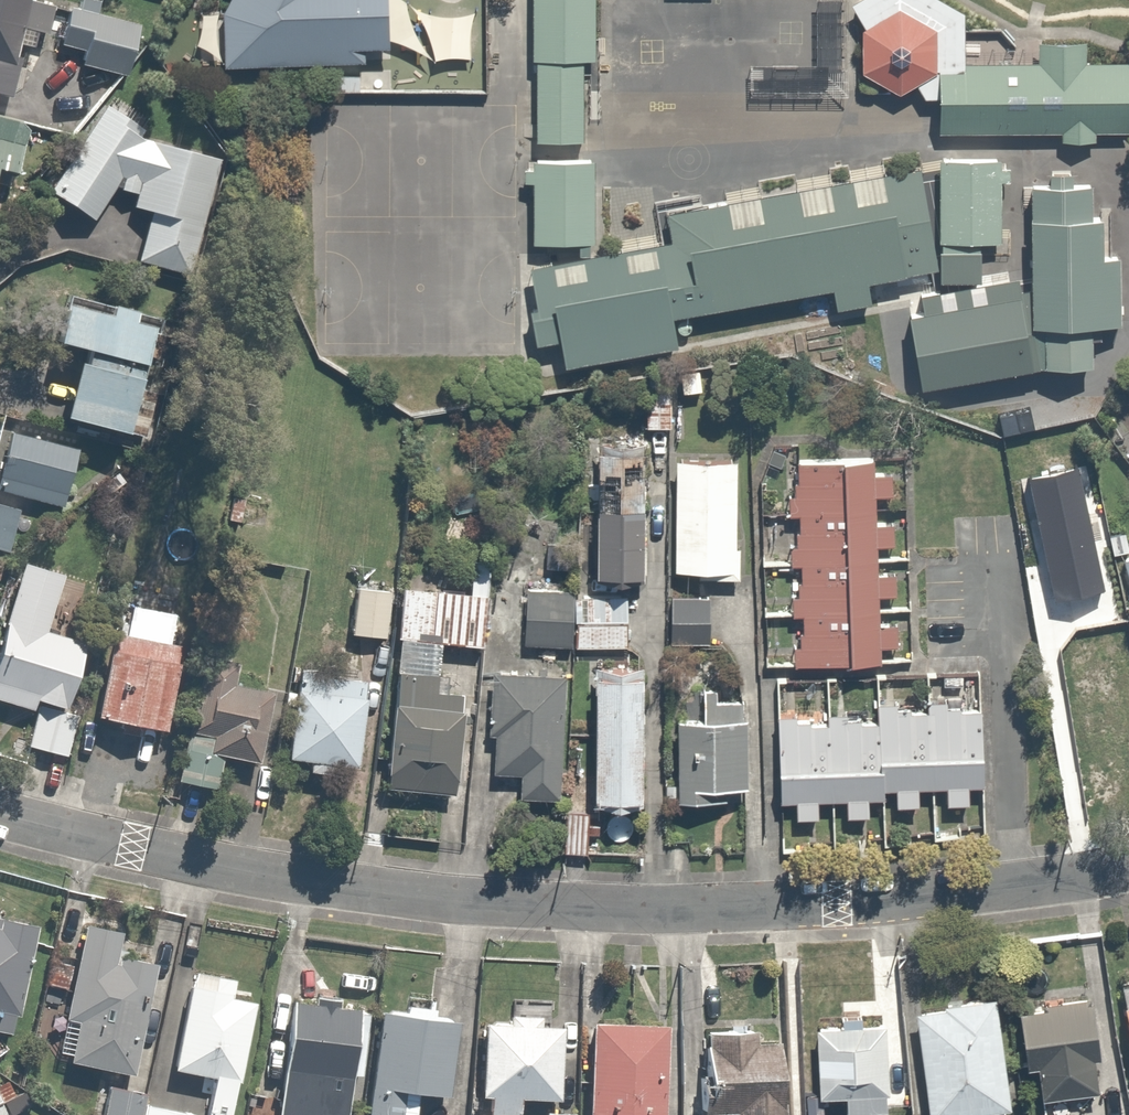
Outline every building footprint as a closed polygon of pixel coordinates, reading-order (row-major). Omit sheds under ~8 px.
[(0,95),(14,43),(26,46),(29,31),(42,34),(49,6),(28,0),(0,0),(0,95)] [(70,10),(63,9),(55,44),(79,49),(76,66),(127,78),(139,26),(95,16),(99,0),(73,0),(70,10)] [(366,62),(366,49),(389,49),(387,0),(230,0),(223,13),(225,68),(366,62)] [(536,143),(584,142),(583,61),(595,61),(596,0),(533,0),(532,61),(536,61),(536,143)] [(916,85),(924,100),(939,100),(939,72),(964,72),(964,64),(963,14),(939,0),(860,0),(851,5),(865,28),(861,31),(862,74),(900,95),(916,85)] [(939,100),(939,134),(1061,134),(1062,142),(1095,142),(1095,133),(1128,133),(1128,63),(1086,63),(1086,44),(1038,45),(1038,64),(964,64),(964,72),(939,72),(939,100)] [(140,132),(98,105),(44,190),(86,217),(104,188),(132,194),(128,213),(144,217),(135,256),(185,267),(209,157),(210,154),(136,138),(140,132)] [(13,175),(25,127),(0,121),(0,172),(13,175)] [(595,245),(595,162),(534,161),(533,170),(524,170),(524,183),(534,184),(533,244),(580,245),(579,256),(590,257),(590,245),(595,245)] [(942,253),(940,253),(940,284),(982,284),(982,253),(981,253),(980,244),(1001,244),(1000,182),(1010,182),(1009,169),(1001,169),(1001,161),(939,161),(939,244),(942,244),(942,253)] [(939,270),(919,170),(666,214),(672,243),(531,269),(537,310),(530,311),(536,346),(561,342),(565,368),(677,347),(672,319),(833,289),(837,311),(871,304),(868,284),(939,270)] [(969,306),(911,317),(924,390),(1044,368),(1092,368),(1091,341),(1101,341),(1101,327),(1120,326),(1120,258),(1102,259),(1101,220),(1091,220),(1092,186),(1073,187),(1073,174),(1050,174),(1050,187),(1031,187),(1031,294),(981,303),(980,297),(968,300),(969,306)] [(129,311),(96,303),(94,313),(50,302),(40,340),(133,363),(142,325),(126,321),(129,311)] [(132,366),(66,349),(49,416),(115,433),(132,366)] [(717,371),(675,367),(673,394),(715,397),(717,371)] [(671,376),(640,374),(636,427),(668,429),(671,376)] [(4,429),(0,442),(0,493),(55,509),(72,449),(4,429)] [(585,572),(606,572),(606,579),(642,579),(643,566),(645,443),(587,442),(585,572)] [(668,453),(664,565),(698,566),(697,576),(734,577),(739,455),(668,453)] [(789,457),(789,492),(780,492),(780,515),(788,515),(794,515),(793,540),(788,539),(788,562),(793,562),(793,591),(787,591),(787,612),(792,612),(792,645),(787,645),(786,659),(866,660),(866,646),(887,646),(887,620),(866,620),(867,592),(888,592),(888,574),(867,573),(867,546),(888,547),(889,522),(868,522),(868,494),(889,494),(889,472),(868,472),(869,458),(789,457)] [(0,508),(0,548),(8,550),(18,512),(0,508)] [(1121,555),(1128,586),(1128,552),(1121,555)] [(13,560),(0,605),(0,704),(21,710),(25,697),(56,706),(75,641),(39,631),(57,568),(15,555),(13,560)] [(462,593),(395,590),(393,641),(480,646),(484,576),(463,575),(462,593)] [(388,591),(348,587),(344,634),(383,638),(388,591)] [(629,596),(524,589),(521,641),(626,648),(629,596)] [(711,596),(664,594),(662,640),(709,642),(711,596)] [(117,632),(108,630),(89,716),(104,720),(102,728),(135,736),(138,725),(158,729),(178,642),(163,639),(169,610),(125,600),(117,632)] [(248,759),(262,692),(223,684),(228,658),(197,652),(173,772),(210,780),(215,753),(248,759)] [(635,803),(638,663),(607,662),(607,672),(587,672),(585,795),(604,795),(604,803),(635,803)] [(564,672),(488,668),(484,668),(481,731),(488,731),(487,766),(516,767),(514,796),(567,799),(569,762),(560,762),(564,672)] [(426,674),(390,671),(377,791),(441,797),(452,693),(424,690),(426,674)] [(353,765),(361,679),(289,672),(281,755),(302,757),(301,773),(327,775),(328,762),(353,765)] [(702,786),(742,787),(745,698),(695,697),(694,716),(669,715),(666,798),(701,800),(702,786)] [(787,804),(788,820),(813,819),(812,803),(839,801),(840,817),(865,816),(864,799),(880,798),(880,794),(888,794),(889,807),(916,805),(915,788),(940,787),(941,805),(968,803),(967,785),(979,784),(974,713),(955,714),(955,703),(922,705),(922,716),(907,717),(906,706),(874,708),(875,719),(859,720),(858,709),(821,711),(822,722),(803,723),(802,713),(769,715),(774,805),(787,804)] [(74,716),(31,704),(19,745),(62,758),(74,716)] [(34,922),(0,914),(0,1027),(10,1029),(34,922)] [(115,922),(79,915),(51,1054),(126,1069),(150,954),(111,946),(115,922)] [(249,994),(249,989),(206,981),(208,971),(184,967),(168,1063),(209,1070),(201,1114),(204,1114),(228,1114),(249,994)] [(1110,983),(1128,1072),(1128,979),(1110,983)] [(990,990),(907,1003),(925,1114),(945,1114),(1009,1105),(990,990)] [(1014,997),(1019,1062),(1030,1061),(1033,1093),(1089,1089),(1080,991),(1014,997)] [(351,1000),(283,993),(271,1114),(339,1114),(344,1071),(356,1072),(364,1001),(351,1000)] [(398,1005),(372,1003),(362,1111),(396,1114),(399,1088),(442,1092),(450,1014),(431,1012),(432,1001),(399,998),(398,1005)] [(484,1112),(473,1111),(473,1114),(512,1114),(514,1092),(553,1094),(558,1019),(532,1017),(533,1009),(506,1007),(505,1017),(480,1015),(475,1088),(485,1089),(484,1112)] [(662,1019),(589,1014),(582,1114),(656,1114),(662,1019)] [(884,1019),(812,1019),(813,1108),(884,1107),(884,1019)] [(694,1110),(731,1111),(731,1114),(768,1114),(771,1032),(752,1032),(752,1026),(704,1025),(704,1030),(696,1030),(694,1110)] [(103,1082),(98,1114),(132,1114),(137,1088),(103,1082)] [(541,1106),(541,1114),(571,1114),(572,1108),(541,1106)]
